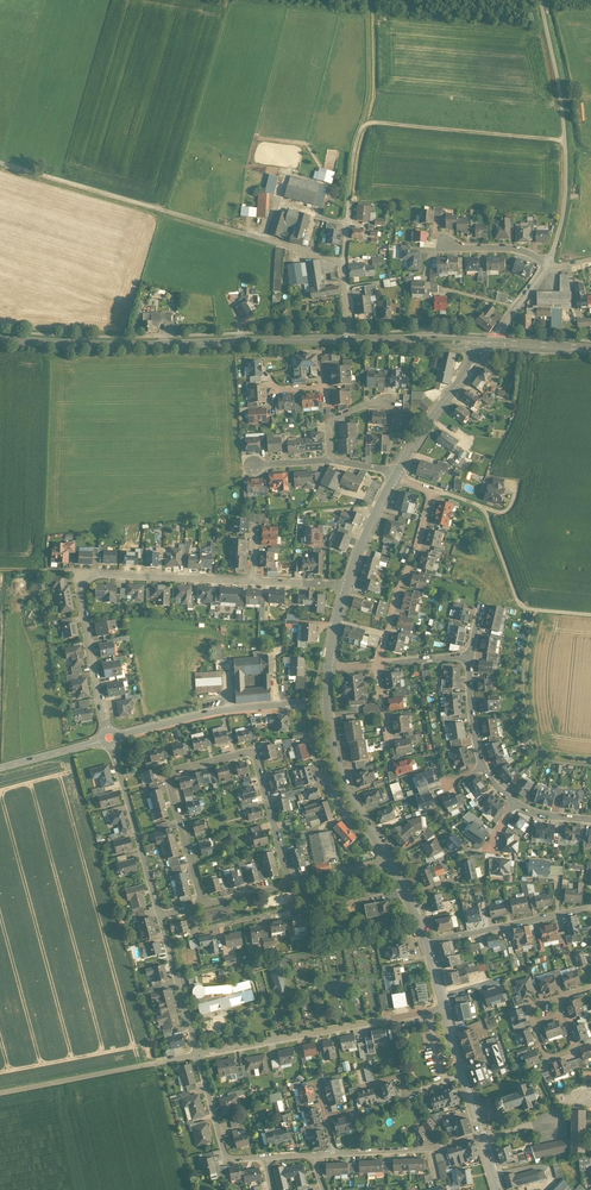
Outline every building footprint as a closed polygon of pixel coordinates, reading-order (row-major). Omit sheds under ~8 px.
[(584,124),(582,105),(575,106),(577,125),(584,124)] [(316,171),(314,179),(334,183),(336,171),(321,168),(320,171),(316,171)] [(278,177),(270,175),(266,189),(260,187),(259,194),(270,195),(274,194),(278,177)] [(320,184),(291,176),(285,197),(314,205),(316,198),(320,184)] [(328,186),(320,184),(316,198),(325,200),(327,193),(328,186)] [(270,195),(259,194),(258,208),(257,217),(268,218),(270,195)] [(325,200),(316,198),(314,205),(323,207),(325,200)] [(371,207),(358,206),(357,220),(370,221),(370,213),(371,207)] [(257,217),(258,208),(245,207),(244,216),(257,217)] [(444,208),(434,207),(433,212),(434,212),(434,216),(442,217),(443,211),(444,208)] [(295,222),(297,222),(300,213),(290,210),(288,214),(287,219),(295,222)] [(288,214),(278,211),(270,234),(281,238),(284,229),(286,224),(287,219),(288,214)] [(427,212),(421,211),(421,215),(421,223),(433,224),(434,216),(434,212),(433,212),(427,212)] [(297,222),(295,222),(294,226),(296,227),(296,226),(307,230),(311,216),(300,213),(297,222)] [(446,214),(446,219),(446,229),(453,229),(453,226),(457,226),(457,221),(457,217),(453,217),(453,214),(446,214)] [(468,228),(468,218),(462,219),(462,221),(457,221),(457,226),(457,230),(462,230),(462,233),(468,233),(468,228)] [(501,220),(501,225),(495,226),(495,239),(510,239),(510,228),(510,220),(508,220),(501,220)] [(338,224),(327,223),(326,231),(328,231),(337,232),(338,224)] [(487,226),(480,227),(480,225),(476,225),(476,229),(476,237),(480,237),(480,238),(487,237),(487,226)] [(544,227),(537,227),(538,232),(549,231),(549,232),(552,232),(555,233),(557,225),(550,225),(549,229),(547,229),(544,229),(544,227)] [(307,230),(296,226),(296,227),(293,236),(305,239),(307,230)] [(521,227),(517,227),(517,229),(517,242),(530,242),(530,234),(530,227),(528,227),(521,227)] [(364,230),(353,229),(352,238),(363,240),(364,235),(364,230)] [(337,232),(328,231),(327,244),(340,245),(340,241),(341,241),(342,237),(341,237),(341,232),(337,232)] [(538,232),(537,232),(537,237),(537,242),(548,242),(548,238),(549,238),(549,232),(549,231),(538,232)] [(416,233),(415,242),(426,243),(427,233),(416,233)] [(305,239),(293,236),(293,237),(292,236),(291,241),(290,242),(303,246),(305,240),(304,240),(305,239)] [(411,252),(404,251),(403,259),(409,259),(409,269),(419,270),(420,252),(411,252)] [(373,266),(365,266),(365,271),(368,271),(368,268),(375,268),(375,266),(383,265),(382,258),(373,259),(373,266)] [(459,258),(448,258),(448,259),(448,271),(457,271),(457,266),(459,266),(459,258)] [(505,258),(487,258),(487,271),(488,271),(500,270),(505,270),(505,258)] [(448,259),(437,260),(437,268),(437,273),(440,273),(448,273),(448,271),(448,259)] [(479,259),(466,259),(466,271),(479,271),(479,268),(479,259)] [(321,260),(306,263),(308,275),(310,283),(310,287),(325,285),(324,279),(325,279),(325,277),(324,277),(323,271),(321,261),(321,260)] [(514,271),(529,277),(533,266),(518,260),(514,271)] [(331,271),(337,272),(336,265),(321,261),(323,271),(331,271)] [(301,263),(289,265),(292,286),(310,283),(308,275),(302,276),(301,263)] [(365,263),(349,265),(350,277),(366,276),(365,271),(365,266),(365,263)] [(432,268),(431,268),(430,272),(430,277),(440,277),(440,273),(437,273),(437,268),(432,268)] [(569,275),(560,275),(560,292),(571,292),(569,275)] [(425,282),(413,282),(412,282),(412,294),(423,294),(425,294),(425,289),(425,282)] [(438,285),(430,283),(430,293),(438,293),(438,285)] [(375,285),(365,286),(367,297),(370,296),(370,297),(377,296),(377,287),(375,285)] [(584,293),(583,285),(575,286),(576,295),(577,295),(577,297),(577,309),(589,308),(588,297),(585,297),(584,293)] [(339,286),(325,288),(326,290),(327,289),(328,296),(340,294),(339,286)] [(326,290),(311,291),(312,298),(328,296),(327,289),(326,290)] [(560,292),(537,292),(537,307),(537,308),(551,308),(551,316),(556,317),(555,328),(562,328),(562,309),(571,309),(571,292),(560,292)] [(498,293),(497,300),(507,302),(508,295),(498,293)] [(367,297),(357,298),(359,314),(372,313),(370,297),(370,296),(367,297)] [(447,298),(436,297),(435,310),(442,310),(446,310),(447,298)] [(243,300),(235,305),(238,311),(247,304),(248,303),(247,301),(245,298),(243,300)] [(247,304),(238,311),(242,317),(252,312),(247,304)] [(490,305),(487,309),(491,312),(493,313),(496,309),(490,305)] [(537,308),(533,308),(533,316),(537,316),(537,317),(550,317),(550,316),(551,316),(551,308),(537,308)] [(384,309),(382,309),(382,319),(387,320),(388,321),(390,321),(391,320),(392,320),(392,309),(391,309),(384,309)] [(483,314),(479,311),(473,319),(490,333),(497,324),(489,318),(488,317),(484,314),(483,313),(483,314)] [(255,316),(252,312),(242,317),(241,318),(244,323),(255,316)] [(160,314),(151,314),(151,317),(159,317),(159,322),(161,322),(160,314)] [(527,316),(521,316),(521,330),(531,330),(531,316),(527,316)] [(143,322),(143,333),(152,333),(152,326),(152,322),(143,322)] [(456,355),(446,353),(446,352),(444,352),(442,361),(441,362),(454,366),(456,355)] [(339,354),(325,355),(325,356),(325,362),(339,361),(339,354)] [(317,355),(297,357),(298,367),(298,369),(307,368),(316,367),(318,367),(318,363),(317,355)] [(442,361),(436,360),(433,369),(440,370),(441,362),(442,361)] [(261,367),(261,362),(250,362),(250,367),(249,367),(249,372),(250,372),(250,377),(251,377),(261,376),(262,376),(262,372),(262,367),(261,367)] [(454,366),(441,362),(440,370),(437,382),(441,383),(449,385),(454,366)] [(307,368),(298,369),(298,367),(294,367),(295,379),(303,379),(308,378),(308,377),(307,368)] [(316,367),(307,368),(308,377),(317,376),(316,367)] [(344,368),(332,368),(333,386),(345,385),(351,385),(351,384),(351,380),(350,380),(350,372),(350,371),(350,367),(344,368)] [(492,374),(485,369),(472,385),(476,388),(482,380),(486,382),(492,374)] [(392,388),(400,388),(401,371),(393,371),(392,379),(392,388)] [(409,372),(401,371),(400,388),(409,388),(409,372)] [(369,372),(369,378),(368,387),(377,387),(377,372),(369,372)] [(385,373),(377,372),(377,387),(385,387),(385,379),(385,373)] [(486,382),(482,380),(476,388),(481,392),(485,395),(491,386),(486,382)] [(257,386),(251,387),(251,395),(266,394),(265,386),(257,386)] [(479,399),(468,391),(462,398),(469,404),(473,407),(479,399)] [(266,394),(251,395),(252,402),(252,403),(258,402),(266,402),(266,394)] [(311,394),(303,395),(303,403),(304,408),(311,407),(311,394)] [(318,394),(311,394),(311,407),(319,407),(319,403),(318,394)] [(412,395),(404,395),(404,404),(412,404),(412,398),(412,395)] [(493,401),(485,395),(481,399),(490,405),(493,401)] [(295,396),(287,397),(288,409),(295,409),(295,404),(295,396)] [(287,397),(279,397),(280,405),(280,410),(288,409),(287,397)] [(432,405),(423,399),(412,398),(412,407),(420,407),(426,412),(431,406),(432,405)] [(469,404),(467,407),(474,412),(476,409),(473,407),(469,404)] [(462,408),(460,406),(453,415),(454,416),(464,423),(470,414),(462,408)] [(258,410),(258,411),(251,412),(251,418),(252,418),(253,423),(259,423),(259,422),(267,421),(267,419),(270,416),(267,414),(267,409),(258,410)] [(479,416),(474,412),(471,416),(478,421),(481,417),(479,416)] [(378,413),(374,413),(374,416),(373,424),(387,425),(387,424),(387,416),(387,414),(381,413),(378,413)] [(408,414),(394,414),(394,425),(401,425),(401,426),(407,426),(408,414)] [(351,424),(342,425),(343,434),(341,434),(342,440),(355,439),(357,439),(356,433),(354,433),(354,425),(354,424),(351,424)] [(455,439),(444,431),(437,441),(448,448),(455,439)] [(321,433),(312,434),(313,440),(305,440),(305,441),(306,451),(322,450),(321,433)] [(388,436),(371,436),(371,444),(377,444),(377,452),(387,452),(388,436)] [(281,439),(273,439),(273,437),(268,437),(269,452),(270,452),(282,451),(282,445),(281,439)] [(259,438),(246,439),(247,452),(261,451),(260,447),(260,438),(259,438)] [(305,441),(297,441),(296,438),(289,439),(289,445),(290,453),(296,453),(296,452),(306,452),(306,451),(305,441)] [(342,440),(340,440),(340,445),(341,445),(342,454),(351,454),(354,454),(354,453),(353,444),(355,444),(355,439),(342,440)] [(455,439),(448,448),(453,452),(453,451),(457,446),(459,442),(455,439)] [(462,449),(457,446),(453,451),(458,455),(462,449)] [(437,467),(422,461),(417,474),(433,480),(435,481),(435,480),(437,481),(441,468),(437,467)] [(450,465),(439,461),(437,467),(441,468),(448,471),(450,465)] [(323,480),(321,484),(326,487),(336,492),(337,492),(341,484),(344,478),(345,476),(333,470),(335,467),(330,466),(327,472),(323,480)] [(361,470),(357,477),(363,481),(368,472),(361,470)] [(307,473),(295,474),(296,486),(307,485),(307,489),(313,488),(312,472),(307,472),(307,473)] [(327,472),(315,473),(316,481),(323,480),(327,472)] [(344,478),(354,483),(357,477),(348,473),(347,472),(345,476),(344,478)] [(287,474),(276,475),(276,474),(270,474),(271,488),(281,488),(281,491),(288,490),(288,484),(287,474)] [(354,483),(351,489),(357,493),(363,481),(357,477),(354,483)] [(354,483),(344,478),(341,484),(351,489),(354,483)] [(505,479),(494,478),(493,486),(503,490),(503,488),(504,488),(505,479)] [(263,479),(255,480),(256,492),(264,492),(264,487),(263,479)] [(255,480),(248,480),(248,488),(248,493),(249,493),(256,492),(255,480)] [(326,487),(321,484),(317,493),(323,494),(326,487)] [(493,486),(489,485),(485,499),(501,504),(505,490),(503,490),(493,486)] [(417,496),(401,492),(401,493),(402,493),(401,499),(400,498),(396,510),(403,512),(407,513),(410,502),(415,503),(417,496)] [(415,503),(410,502),(407,513),(412,514),(415,503)] [(448,504),(440,502),(439,509),(451,512),(453,505),(448,504)] [(451,512),(439,509),(438,509),(436,516),(437,516),(450,519),(450,520),(452,512),(451,512)] [(351,515),(343,512),(342,513),(340,519),(348,522),(351,515)] [(362,516),(353,512),(351,515),(348,522),(355,525),(358,526),(362,516)] [(255,514),(246,515),(246,521),(248,521),(248,523),(255,523),(255,514)] [(407,518),(400,516),(398,523),(405,525),(407,518)] [(450,519),(437,516),(435,523),(443,525),(448,527),(448,526),(450,520),(450,519)] [(238,520),(234,520),(234,533),(248,533),(248,523),(248,521),(246,521),(238,520)] [(398,523),(388,521),(384,537),(394,539),(395,539),(397,530),(403,531),(402,532),(403,532),(405,525),(398,523)] [(348,522),(345,529),(350,531),(352,532),(355,525),(348,522)] [(345,529),(340,527),(338,533),(339,533),(340,533),(348,536),(350,531),(345,529)] [(278,529),(263,528),(263,536),(278,537),(278,529)] [(313,529),(305,529),(305,544),(309,544),(310,545),(314,545),(315,544),(319,544),(319,534),(319,529),(318,529),(313,529)] [(438,533),(430,530),(428,538),(441,541),(443,534),(438,533)] [(348,536),(340,533),(339,533),(334,547),(346,551),(351,537),(348,536)] [(278,537),(263,536),(263,537),(263,544),(263,545),(272,545),(278,545),(278,537)] [(394,539),(384,537),(383,542),(384,543),(392,545),(393,545),(394,539)] [(441,541),(428,538),(426,545),(435,547),(439,548),(441,541)] [(236,540),(234,540),(234,546),(234,548),(246,549),(247,541),(245,541),(236,540)] [(75,542),(66,542),(66,544),(66,553),(68,553),(75,553),(75,542)] [(66,544),(54,544),(54,549),(52,549),(52,563),(68,563),(68,553),(66,553),(66,544)] [(99,548),(90,548),(90,553),(92,553),(92,558),(99,558),(99,555),(99,548)] [(246,549),(234,548),(234,550),(234,556),(246,557),(246,549)] [(179,550),(174,550),(173,555),(167,554),(166,566),(180,566),(181,555),(181,550),(179,550)] [(104,551),(104,555),(103,563),(116,564),(116,551),(104,551)] [(268,553),(262,552),(261,560),(274,561),(274,553),(268,553)] [(90,553),(79,553),(79,564),(92,564),(92,558),(92,553),(90,553)] [(135,553),(125,553),(124,564),(137,565),(137,559),(137,553),(135,553)] [(156,553),(146,553),(146,566),(157,567),(158,558),(159,553),(156,553)] [(376,553),(374,559),(380,561),(382,555),(376,553)] [(431,554),(423,553),(422,561),(434,563),(435,557),(436,556),(431,554)] [(211,554),(200,554),(200,555),(199,567),(211,568),(211,558),(211,554)] [(200,555),(189,555),(188,568),(199,569),(199,567),(200,555)] [(246,557),(234,556),(233,568),(236,568),(244,569),(247,569),(247,568),(246,568),(247,557),(246,557)] [(374,559),(367,557),(366,562),(379,566),(380,561),(374,559)] [(311,559),(303,559),(303,563),(303,571),(311,571),(311,559)] [(274,561),(261,560),(261,568),(268,568),(273,568),(274,561)] [(434,563),(422,561),(420,568),(427,570),(432,571),(432,570),(434,563)] [(379,566),(366,562),(364,567),(377,571),(379,566)] [(377,571),(364,567),(361,578),(369,580),(374,582),(374,581),(377,571)] [(419,577),(414,576),(411,586),(423,589),(426,579),(426,578),(419,577)] [(63,578),(52,580),(53,587),(58,586),(58,587),(64,586),(63,578)] [(374,582),(369,580),(366,590),(376,593),(378,587),(379,583),(374,581),(374,582)] [(108,586),(96,585),(96,597),(103,597),(103,602),(115,602),(115,594),(116,586),(111,586),(108,586)] [(143,586),(127,585),(127,589),(127,595),(133,596),(133,600),(132,600),(132,602),(143,602),(143,586)] [(73,610),(68,587),(64,587),(64,586),(58,587),(59,595),(58,595),(61,613),(73,610)] [(169,586),(152,586),(152,589),(151,596),(152,596),(160,597),(160,601),(158,601),(158,605),(169,605),(169,586)] [(191,587),(177,587),(176,598),(182,598),(182,604),(188,604),(190,604),(190,596),(191,587)] [(212,588),(198,587),(197,598),(205,599),(205,603),(211,603),(212,593),(212,588)] [(238,590),(221,589),(220,595),(220,602),(235,602),(238,603),(238,597),(238,590)] [(262,591),(248,590),(247,597),(247,603),(261,604),(260,605),(261,605),(261,598),(262,591)] [(285,593),(276,593),(276,592),(270,591),(270,597),(270,602),(276,603),(276,602),(282,602),(285,602),(285,597),(285,592),(285,593)] [(317,611),(318,596),(313,595),(313,593),(307,592),(307,596),(306,605),(312,605),(312,611),(317,611)] [(414,595),(406,594),(404,601),(417,604),(419,597),(414,595)] [(244,597),(238,597),(238,603),(235,602),(235,607),(243,607),(244,597)] [(364,600),(355,597),(352,607),(362,609),(362,607),(372,609),(373,604),(364,601),(364,600)] [(389,603),(380,600),(376,615),(385,618),(389,603)] [(417,604),(404,601),(403,608),(402,608),(402,609),(410,611),(415,612),(416,611),(415,611),(417,604),(417,605),(417,604)] [(465,604),(454,602),(452,610),(457,611),(458,608),(463,610),(465,604)] [(489,613),(502,617),(504,609),(491,606),(491,610),(490,610),(489,613)] [(463,610),(458,608),(457,611),(456,613),(455,614),(454,617),(455,618),(455,619),(468,622),(469,616),(468,615),(469,611),(463,610)] [(488,620),(500,623),(502,617),(489,613),(488,620)] [(418,617),(409,615),(408,619),(414,620),(413,622),(418,623),(419,617),(418,617)] [(408,619),(400,617),(399,622),(398,623),(397,625),(398,626),(398,627),(411,630),(413,622),(414,620),(408,619)] [(71,618),(61,620),(63,626),(72,624),(71,618)] [(115,620),(96,624),(98,637),(103,636),(109,635),(108,632),(117,630),(115,620)] [(500,623),(488,620),(486,625),(487,625),(486,629),(492,630),(498,632),(498,631),(500,623)] [(63,626),(60,626),(61,632),(65,631),(66,638),(78,636),(76,624),(72,624),(63,626)] [(316,626),(304,625),(303,631),(304,631),(303,641),(315,642),(316,626)] [(360,630),(347,626),(344,636),(351,638),(357,640),(355,644),(355,645),(360,647),(361,645),(364,636),(365,631),(360,630)] [(463,629),(453,627),(451,635),(465,638),(465,634),(466,629),(463,629)] [(401,635),(394,633),(394,636),(393,636),(392,641),(404,644),(406,637),(406,636),(401,635)] [(369,637),(364,636),(361,645),(377,649),(380,637),(370,635),(369,637)] [(465,638),(451,635),(450,644),(451,644),(460,646),(462,646),(463,642),(464,642),(465,638)] [(491,638),(484,637),(482,645),(496,647),(497,640),(497,639),(491,638)] [(404,644),(392,641),(391,646),(391,647),(390,650),(393,651),(394,652),(395,651),(402,653),(404,644)] [(107,644),(99,645),(102,657),(112,655),(115,654),(113,643),(107,644)] [(220,644),(212,645),(214,661),(222,660),(220,644)] [(496,647),(482,645),(481,652),(488,654),(495,655),(495,654),(496,647)] [(74,648),(65,649),(67,659),(72,658),(73,667),(81,666),(84,665),(80,647),(74,648)] [(273,656),(265,657),(261,657),(261,674),(264,674),(266,674),(271,674),(274,674),(273,656)] [(255,658),(234,659),(234,676),(244,675),(261,674),(261,657),(255,658)] [(292,659),(284,658),(284,667),(289,667),(289,663),(292,663),(292,659)] [(305,659),(292,659),(292,663),(292,676),(304,677),(305,659)] [(114,662),(109,663),(103,664),(105,675),(105,678),(111,677),(111,676),(116,675),(117,675),(116,673),(118,673),(118,672),(121,672),(120,664),(119,661),(114,662)] [(487,663),(480,662),(479,672),(492,673),(493,665),(493,663),(487,663)] [(123,663),(120,664),(121,672),(118,672),(118,673),(116,673),(117,675),(116,675),(117,679),(125,678),(123,663)] [(81,666),(73,667),(71,667),(73,674),(82,673),(81,666)] [(453,669),(447,669),(447,670),(445,670),(445,675),(447,675),(447,680),(460,680),(460,669),(453,669)] [(221,672),(195,673),(196,693),(222,692),(221,672)] [(395,673),(386,675),(387,682),(400,680),(399,673),(395,673)] [(77,674),(66,676),(67,682),(69,682),(79,680),(78,675),(77,674)] [(362,675),(345,677),(346,683),(346,686),(344,686),(342,687),(343,694),(344,694),(344,695),(347,694),(364,692),(365,692),(364,684),(363,684),(362,675)] [(79,680),(69,682),(71,691),(76,690),(76,691),(78,698),(89,696),(86,679),(79,680)] [(400,680),(387,682),(388,690),(396,688),(401,688),(401,687),(400,680)] [(460,680),(447,680),(447,686),(447,688),(452,688),(460,688),(460,680)] [(492,682),(488,682),(488,681),(487,681),(482,681),(482,682),(479,682),(479,692),(484,692),(488,692),(492,692),(492,683),(492,682)] [(117,683),(107,685),(109,697),(125,694),(123,682),(117,683)] [(244,686),(235,686),(236,704),(272,701),(271,685),(265,686),(244,687),(244,686)] [(364,692),(347,694),(348,700),(349,700),(350,706),(365,705),(366,705),(364,692)] [(460,696),(453,697),(447,698),(447,702),(445,702),(445,707),(461,706),(461,704),(461,701),(460,696)] [(395,699),(389,700),(391,710),(404,708),(403,703),(402,699),(402,698),(395,699)] [(126,701),(117,702),(120,717),(129,715),(128,710),(128,708),(133,707),(132,700),(126,701)] [(489,702),(480,703),(481,713),(498,711),(497,701),(496,701),(489,702)] [(366,707),(364,707),(364,714),(365,714),(380,712),(378,703),(372,704),(372,707),(366,707)] [(461,706),(445,707),(446,712),(448,712),(448,716),(454,716),(462,715),(462,710),(462,707),(461,707),(461,706)] [(81,710),(74,711),(75,717),(79,717),(79,718),(81,718),(82,720),(81,720),(81,722),(92,720),(91,715),(92,715),(91,710),(84,711),(83,709),(81,710)] [(401,717),(393,718),(394,726),(408,724),(407,716),(401,717)] [(261,717),(250,718),(252,725),(262,724),(261,717)] [(288,717),(277,717),(277,718),(277,724),(278,732),(289,731),(288,717)] [(496,720),(483,722),(484,730),(497,728),(496,720)] [(347,723),(345,723),(346,730),(359,728),(358,721),(355,721),(347,723)] [(455,724),(449,725),(450,726),(451,733),(465,731),(464,723),(455,724)] [(408,724),(394,726),(395,734),(404,733),(410,732),(410,731),(408,724)] [(359,728),(346,730),(347,736),(360,734),(359,728)] [(497,728),(484,730),(485,737),(489,737),(498,735),(497,728)] [(248,730),(236,733),(238,743),(245,741),(245,742),(251,740),(249,734),(248,730)] [(214,734),(213,735),(216,744),(222,742),(223,743),(228,742),(226,734),(225,731),(220,733),(214,734)] [(465,731),(451,733),(452,740),(452,741),(461,739),(466,739),(465,731)] [(360,734),(347,736),(348,743),(350,743),(361,741),(360,734)] [(204,737),(192,740),(194,750),(201,748),(201,749),(206,747),(205,741),(204,737)] [(282,740),(274,741),(276,745),(283,744),(284,749),(283,747),(282,740)] [(361,741),(350,743),(351,749),(365,747),(364,740),(361,741)] [(407,740),(399,741),(399,742),(395,742),(397,752),(397,754),(398,754),(399,754),(401,755),(406,754),(407,752),(412,752),(411,746),(410,745),(409,745),(409,743),(408,740),(407,740)] [(293,747),(294,751),(296,758),(297,762),(309,758),(305,743),(293,747)] [(491,746),(487,747),(489,755),(503,750),(501,746),(499,746),(498,744),(498,743),(491,746)] [(182,744),(175,746),(176,746),(172,747),(174,757),(180,755),(185,754),(183,747),(182,744)] [(462,744),(452,746),(452,750),(453,752),(454,752),(463,749),(462,744)] [(274,745),(262,748),(266,761),(277,758),(274,745)] [(365,747),(351,749),(352,756),(366,753),(365,747)] [(463,749),(454,752),(456,759),(469,755),(468,751),(467,752),(466,748),(463,749)] [(161,749),(149,752),(149,754),(151,761),(151,762),(158,760),(158,761),(164,759),(162,753),(161,749)] [(503,750),(489,755),(492,762),(496,761),(504,758),(503,758),(502,755),(504,754),(503,750)] [(366,753),(352,756),(353,762),(356,762),(364,761),(367,760),(366,753)] [(456,759),(454,760),(456,765),(458,765),(459,769),(468,766),(472,764),(470,760),(471,759),(469,755),(456,759)] [(504,758),(496,761),(498,765),(506,761),(505,757),(503,758),(504,758)] [(403,761),(402,761),(402,762),(395,764),(396,771),(397,774),(413,771),(412,765),(413,765),(414,764),(414,761),(412,760),(411,760),(404,761),(403,761)] [(151,762),(151,761),(143,763),(145,769),(153,767),(151,762)] [(506,761),(498,765),(501,770),(508,764),(509,764),(506,761)] [(246,763),(235,765),(238,775),(249,772),(246,763)] [(508,764),(501,770),(498,772),(500,775),(500,776),(502,779),(513,770),(508,764)] [(108,766),(90,771),(92,778),(99,776),(102,787),(104,787),(113,784),(108,766)] [(227,766),(216,769),(217,770),(219,779),(229,776),(227,766)] [(468,766),(459,769),(460,771),(458,771),(460,775),(470,770),(468,766)] [(314,783),(310,767),(300,770),(302,779),(304,786),(314,783)] [(154,770),(144,773),(147,784),(149,784),(157,781),(154,770)] [(300,770),(291,772),(294,781),(294,782),(295,781),(302,779),(300,770)] [(518,776),(513,770),(502,779),(505,781),(508,784),(511,781),(518,776)] [(207,771),(190,776),(193,786),(203,783),(202,779),(208,777),(210,783),(211,784),(212,784),(213,785),(217,784),(214,772),(208,774),(207,771)] [(357,781),(375,775),(373,771),(368,772),(368,771),(364,772),(356,775),(357,779),(357,780),(357,781)] [(396,771),(388,773),(390,781),(399,779),(397,774),(396,771)] [(431,772),(417,777),(420,787),(426,785),(435,782),(431,772)] [(276,776),(269,778),(269,779),(271,785),(283,782),(281,775),(281,774),(276,776)] [(522,776),(519,774),(518,776),(511,781),(515,785),(522,776)] [(375,775),(357,781),(358,783),(359,783),(360,788),(372,784),(371,781),(376,779),(375,775)] [(190,776),(184,778),(183,777),(178,779),(181,789),(183,789),(191,786),(193,786),(190,776)] [(525,779),(522,776),(515,785),(519,787),(524,780),(525,779)] [(472,792),(483,784),(479,778),(472,783),(468,786),(472,792)] [(302,779),(295,781),(297,788),(304,786),(302,779)] [(469,779),(463,784),(465,788),(468,786),(472,783),(469,779)] [(524,780),(519,787),(516,791),(517,792),(524,797),(526,793),(527,794),(530,790),(529,790),(532,786),(524,780)] [(283,782),(271,785),(273,793),(280,791),(285,789),(283,782)] [(399,782),(390,785),(395,802),(404,798),(399,782)] [(483,784),(472,792),(476,798),(477,799),(482,795),(488,791),(483,784)] [(191,786),(183,789),(185,798),(191,796),(193,796),(191,786)] [(253,787),(242,790),(244,800),(249,799),(255,797),(253,787)] [(304,788),(295,791),(296,797),(301,795),(302,795),(305,792),(304,788)] [(318,788),(307,791),(310,800),(320,797),(318,788)] [(154,809),(165,806),(161,790),(159,790),(151,792),(150,793),(154,809)] [(430,790),(420,793),(422,798),(432,795),(430,790)] [(547,792),(539,790),(538,790),(537,796),(535,802),(540,803),(540,804),(544,805),(547,792)] [(96,794),(92,795),(95,802),(99,801),(101,801),(99,797),(106,795),(105,791),(96,794)] [(377,791),(364,795),(367,804),(368,804),(380,800),(377,791)] [(106,795),(99,797),(101,801),(99,801),(101,809),(106,807),(120,803),(116,792),(106,795)] [(555,794),(547,792),(544,805),(548,806),(548,805),(553,807),(555,799),(556,795),(555,794)] [(454,794),(443,799),(447,808),(456,804),(458,803),(455,797),(454,794)] [(466,804),(462,794),(455,797),(458,803),(456,804),(458,807),(466,804)] [(422,798),(417,800),(420,806),(422,806),(424,810),(430,808),(429,806),(433,805),(432,801),(433,800),(432,795),(422,798)] [(482,795),(477,799),(476,798),(474,800),(477,805),(484,799),(482,795)] [(564,795),(563,800),(563,808),(567,808),(567,809),(570,809),(571,809),(572,795),(564,795)] [(579,796),(572,795),(571,809),(574,809),(574,810),(574,809),(578,809),(579,802),(580,796),(579,796)] [(487,813),(498,801),(492,796),(487,802),(483,806),(483,807),(487,810),(486,811),(487,813)] [(286,798),(277,801),(280,813),(290,811),(288,804),(289,804),(288,798),(286,798)] [(484,799),(477,805),(481,809),(483,807),(483,806),(487,802),(484,799)] [(199,801),(186,804),(189,814),(196,812),(196,813),(201,811),(200,807),(199,801)] [(319,804),(318,805),(319,805),(311,807),(313,813),(320,810),(322,814),(331,811),(328,801),(319,804)] [(498,801),(487,813),(488,813),(490,815),(491,814),(494,817),(501,810),(504,806),(498,801)] [(456,804),(447,808),(450,813),(451,813),(459,809),(458,807),(456,804)] [(165,806),(154,809),(157,820),(168,817),(165,806)] [(258,808),(246,811),(249,821),(255,820),(254,819),(261,817),(258,808)] [(393,808),(378,813),(381,823),(397,818),(394,808),(393,808)] [(505,813),(501,810),(494,817),(496,818),(493,821),(497,825),(505,813)] [(122,811),(108,815),(108,816),(111,825),(118,823),(120,833),(126,831),(127,831),(127,830),(125,825),(126,824),(123,816),(123,817),(122,812),(122,811)] [(331,811),(322,814),(322,816),(319,817),(321,824),(334,820),(331,811)] [(480,827),(484,822),(469,812),(463,818),(473,825),(474,823),(480,827)] [(485,816),(492,822),(493,821),(496,818),(494,817),(491,814),(490,815),(488,813),(485,816)] [(414,818),(407,820),(410,824),(411,824),(416,830),(423,828),(421,815),(414,818)] [(526,821),(516,815),(511,823),(517,827),(520,830),(520,829),(526,821)] [(319,821),(317,821),(317,820),(312,822),(310,822),(312,828),(321,825),(321,824),(319,817),(318,818),(319,821)] [(203,820),(192,823),(195,834),(201,832),(206,831),(203,820)] [(341,822),(334,828),(340,834),(347,828),(341,822)] [(480,827),(474,823),(473,825),(466,835),(480,844),(488,832),(480,827)] [(403,831),(405,833),(411,840),(410,840),(413,843),(419,838),(417,836),(420,834),(416,830),(411,824),(410,824),(403,831)] [(542,825),(538,824),(537,832),(536,838),(537,838),(545,839),(547,825),(542,824),(542,825)] [(259,825),(250,828),(252,835),(261,832),(259,825)] [(555,826),(550,826),(550,825),(547,825),(545,839),(553,839),(553,840),(554,834),(555,826)] [(342,843),(352,833),(347,827),(347,828),(340,834),(342,837),(339,840),(342,843)] [(396,840),(405,833),(403,831),(399,827),(396,828),(390,833),(396,840)] [(520,830),(517,827),(514,831),(518,834),(522,836),(525,832),(520,829),(520,830)] [(423,828),(416,830),(420,834),(417,836),(419,838),(422,834),(425,832),(423,828)] [(425,832),(422,834),(428,840),(434,836),(435,835),(429,828),(425,832)] [(514,831),(509,828),(506,831),(506,834),(514,835),(516,836),(518,834),(514,831)] [(571,829),(567,828),(566,835),(566,839),(570,839),(570,840),(575,841),(575,839),(579,840),(580,830),(576,829),(571,829)] [(163,842),(174,839),(171,829),(170,829),(159,832),(154,833),(157,844),(159,844),(161,843),(163,842)] [(261,832),(252,835),(252,836),(255,846),(255,847),(268,844),(265,831),(261,832)] [(329,831),(319,834),(325,862),(329,861),(330,864),(338,862),(336,852),(333,852),(329,831)] [(352,833),(342,843),(346,848),(350,845),(357,838),(352,833)] [(405,833),(396,840),(403,847),(410,840),(411,840),(405,833)] [(325,862),(319,834),(310,836),(315,865),(325,862)] [(518,841),(513,841),(514,835),(506,834),(503,834),(501,851),(517,853),(518,841)] [(566,835),(559,834),(558,844),(558,845),(565,845),(566,839),(566,835)] [(462,844),(454,835),(446,842),(449,845),(448,846),(451,849),(452,849),(454,851),(462,844)] [(118,837),(108,840),(109,846),(114,845),(113,842),(120,840),(119,837),(118,837)] [(120,840),(113,842),(114,845),(116,854),(132,849),(129,838),(120,840)] [(174,839),(163,842),(164,848),(176,845),(174,839)] [(429,842),(423,845),(430,857),(430,858),(434,856),(442,851),(436,839),(429,842)] [(199,845),(202,856),(213,853),(210,843),(210,842),(206,843),(199,845)] [(176,845),(164,848),(166,855),(167,859),(177,856),(178,856),(176,845)] [(303,848),(291,852),(292,856),(291,857),(293,861),(304,857),(304,858),(305,857),(303,848)] [(434,856),(436,860),(444,856),(442,851),(434,856)] [(271,852),(264,854),(261,855),(264,867),(275,864),(274,864),(273,858),(272,852),(271,852)] [(126,855),(117,857),(118,864),(128,861),(126,855)] [(177,856),(167,859),(168,859),(170,867),(171,867),(180,865),(177,856)] [(304,857),(293,861),(294,864),(294,865),(296,869),(306,866),(305,862),(304,858),(304,857)] [(436,860),(435,861),(437,867),(442,865),(446,863),(447,863),(445,859),(436,860)] [(511,861),(495,859),(495,860),(494,869),(494,872),(497,872),(497,875),(504,876),(505,873),(510,873),(511,865),(510,865),(511,861)] [(128,861),(118,864),(119,864),(121,871),(120,871),(122,876),(137,871),(135,862),(134,860),(128,861)] [(244,861),(238,863),(240,869),(241,873),(246,872),(246,871),(247,871),(245,866),(244,861)] [(325,862),(315,865),(317,874),(331,871),(330,864),(329,861),(325,862)] [(473,861),(463,863),(466,874),(465,874),(465,875),(466,879),(466,880),(477,877),(473,861)] [(549,863),(531,861),(529,876),(536,876),(536,874),(548,875),(549,863)] [(275,864),(264,867),(265,872),(267,878),(278,875),(276,869),(275,865),(275,864),(274,864),(275,864)] [(180,865),(171,867),(173,875),(182,873),(180,865)] [(424,880),(445,871),(442,865),(437,867),(436,867),(421,873),(424,880)] [(564,867),(551,866),(550,874),(563,875),(564,867)] [(247,871),(246,871),(246,872),(248,878),(247,879),(249,883),(259,881),(259,880),(257,874),(256,872),(256,869),(247,871)] [(445,871),(424,880),(426,887),(435,884),(433,878),(439,876),(445,874),(445,871)] [(182,873),(173,875),(175,880),(176,887),(187,884),(184,873),(182,873)] [(233,874),(226,875),(229,887),(230,888),(240,886),(240,885),(237,877),(236,873),(233,874)] [(211,880),(208,881),(209,888),(210,894),(221,891),(220,891),(219,884),(217,879),(211,880)] [(187,884),(176,887),(178,894),(179,898),(183,897),(190,895),(187,884)] [(527,885),(529,895),(535,893),(536,893),(534,884),(533,884),(532,884),(531,884),(530,884),(529,884),(528,885),(527,885)] [(569,890),(567,890),(566,897),(566,901),(581,902),(583,884),(575,884),(575,891),(569,890)] [(142,886),(126,890),(128,900),(131,900),(134,908),(134,909),(142,906),(145,905),(142,896),(145,895),(142,886)] [(482,886),(475,887),(476,897),(483,896),(482,886)] [(535,897),(535,893),(529,895),(529,896),(532,909),(537,908),(535,897)] [(441,894),(430,897),(432,905),(443,902),(441,894)] [(535,897),(537,908),(551,905),(549,894),(540,896),(535,897)] [(524,897),(511,900),(512,906),(514,913),(528,910),(525,897),(524,897)] [(388,901),(368,905),(370,918),(391,914),(388,901)] [(484,901),(477,903),(478,908),(480,914),(486,912),(487,912),(485,904),(484,901)] [(443,902),(432,905),(433,912),(445,909),(443,902)] [(490,906),(489,906),(491,913),(492,918),(507,915),(506,915),(505,907),(504,903),(497,905),(490,906)] [(478,908),(474,909),(474,910),(467,912),(469,923),(474,922),(474,923),(479,922),(478,921),(481,920),(480,914),(478,908)] [(144,911),(135,914),(136,917),(137,922),(140,921),(146,919),(144,913),(144,911)] [(304,915),(291,917),(292,920),(293,928),(305,926),(304,915)] [(576,916),(566,918),(570,935),(570,936),(579,934),(579,930),(580,929),(579,926),(578,926),(576,916)] [(451,917),(435,921),(438,932),(454,928),(451,917)] [(146,919),(140,921),(143,931),(141,931),(143,939),(156,935),(151,918),(146,919)] [(283,920),(270,923),(271,933),(280,931),(285,931),(284,925),(283,920)] [(185,921),(175,924),(170,925),(171,932),(177,930),(178,934),(179,934),(179,936),(184,935),(184,933),(188,932),(185,921)] [(556,924),(548,926),(551,941),(559,939),(558,933),(556,924)] [(519,934),(520,939),(521,939),(522,945),(526,944),(528,944),(531,943),(532,943),(530,937),(528,926),(517,929),(518,934),(519,934)] [(548,926),(541,928),(544,942),(551,941),(548,926)] [(261,927),(256,928),(256,927),(250,928),(252,939),(258,938),(263,937),(262,934),(261,927)] [(518,934),(517,929),(511,930),(513,941),(520,939),(519,934),(518,934)] [(559,939),(559,942),(563,941),(567,941),(565,931),(558,933),(559,939)] [(234,935),(225,937),(227,946),(236,945),(236,946),(242,945),(240,933),(233,934),(234,935)] [(579,934),(570,936),(570,935),(566,936),(568,946),(572,945),(571,940),(580,938),(579,934)] [(499,935),(487,938),(489,948),(495,946),(501,945),(500,941),(499,935)] [(211,937),(200,939),(201,946),(210,945),(211,954),(218,953),(215,936),(215,937),(211,937)] [(520,939),(513,941),(515,950),(523,948),(522,945),(521,939),(520,939)] [(195,940),(189,941),(191,949),(197,948),(195,940)] [(448,942),(437,945),(440,959),(442,959),(451,957),(450,951),(448,942)] [(151,945),(146,946),(149,957),(161,953),(158,943),(151,945)] [(480,943),(470,945),(471,952),(481,950),(481,949),(480,943)] [(405,944),(393,946),(393,947),(395,960),(398,960),(399,960),(399,959),(408,958),(405,944)] [(191,960),(198,959),(196,949),(190,949),(191,960)] [(584,953),(576,956),(580,967),(587,964),(586,960),(584,953)] [(451,957),(442,959),(444,968),(457,965),(459,964),(457,955),(456,956),(451,957)] [(235,956),(224,958),(226,965),(236,963),(235,956)] [(462,963),(459,964),(457,965),(457,967),(459,966),(460,970),(466,968),(469,968),(468,962),(462,963)] [(485,964),(479,966),(481,972),(487,970),(485,964)] [(282,993),(283,992),(283,991),(284,988),(284,985),(284,982),(283,977),(280,965),(279,965),(270,968),(269,968),(273,979),(274,983),(276,987),(279,990),(280,992),(281,993),(282,993)] [(469,968),(466,968),(466,970),(467,970),(468,974),(480,971),(479,965),(469,968)] [(163,966),(152,968),(155,981),(155,982),(160,980),(166,979),(163,966)] [(393,969),(388,969),(388,971),(390,981),(391,988),(403,986),(400,967),(393,969)] [(466,970),(444,975),(447,987),(469,981),(468,974),(467,970),(466,970)] [(581,983),(577,971),(570,974),(574,986),(581,983)] [(570,974),(562,976),(563,979),(566,988),(574,986),(570,974)] [(553,976),(546,979),(551,993),(555,992),(554,991),(558,989),(555,981),(554,976),(553,976)] [(195,977),(188,978),(190,985),(196,983),(195,977)] [(530,978),(517,983),(520,990),(521,990),(523,994),(523,996),(530,994),(534,993),(535,993),(532,985),(530,978)] [(539,981),(540,986),(543,994),(547,993),(547,994),(551,993),(546,979),(539,981)] [(425,982),(416,984),(416,987),(411,988),(415,1007),(424,1005),(423,1001),(428,1000),(425,982)] [(151,987),(147,988),(149,995),(151,995),(150,995),(161,992),(159,985),(161,985),(161,984),(153,987),(151,987)] [(196,997),(198,998),(198,1000),(197,1000),(198,1003),(199,1003),(200,1004),(199,1004),(198,1005),(198,1006),(201,1014),(201,1013),(209,1011),(209,1012),(210,1012),(209,1009),(220,1006),(221,1008),(222,1008),(229,1005),(230,1006),(229,1003),(228,997),(226,997),(225,994),(225,993),(226,993),(225,987),(203,989),(200,987),(196,988),(193,991),(194,995),(196,997)] [(495,987),(488,989),(488,990),(483,992),(488,1007),(506,1002),(501,987),(496,988),(495,987)] [(159,1005),(174,1001),(172,993),(173,992),(172,990),(171,989),(163,991),(161,992),(150,995),(151,995),(154,1007),(159,1005)] [(392,991),(384,992),(384,994),(386,994),(388,1009),(389,1011),(395,1010),(395,1009),(392,995),(392,992),(392,991)] [(405,993),(392,995),(395,1009),(408,1007),(405,993)] [(384,994),(380,995),(382,1010),(388,1009),(386,994),(384,994)] [(231,995),(226,997),(228,997),(229,1003),(235,1002),(233,995),(231,995)] [(522,998),(519,999),(518,999),(517,996),(512,998),(515,1007),(524,1004),(523,998),(522,998)] [(579,999),(575,1001),(566,1003),(569,1011),(582,1007),(579,999)] [(174,1001),(159,1005),(162,1015),(162,1016),(176,1012),(175,1007),(176,1007),(176,1006),(176,1003),(175,1003),(174,1001)] [(469,1002),(455,1005),(459,1022),(473,1019),(469,1002)] [(582,1007),(569,1011),(571,1019),(580,1016),(584,1014),(582,1007)] [(522,1009),(511,1013),(512,1015),(511,1016),(514,1024),(515,1024),(515,1025),(526,1021),(524,1017),(525,1017),(524,1014),(523,1014),(522,1009)] [(176,1012),(162,1016),(162,1015),(156,1017),(159,1024),(164,1023),(165,1028),(166,1029),(166,1030),(170,1028),(179,1026),(176,1014),(177,1014),(176,1012)] [(488,1018),(485,1020),(489,1030),(498,1027),(494,1015),(488,1018)] [(558,1021),(551,1024),(555,1036),(562,1034),(562,1033),(561,1028),(558,1021)] [(551,1024),(544,1026),(546,1033),(548,1038),(555,1036),(551,1024)] [(579,1025),(571,1028),(573,1035),(586,1031),(584,1024),(583,1024),(579,1025)] [(386,1029),(372,1031),(374,1041),(388,1038),(386,1029)] [(473,1029),(460,1034),(461,1037),(460,1037),(463,1045),(464,1045),(465,1048),(471,1046),(478,1043),(473,1029)] [(526,1031),(519,1034),(523,1045),(533,1042),(529,1030),(526,1031)] [(586,1031),(573,1035),(575,1042),(584,1040),(588,1038),(586,1031)] [(172,1033),(164,1036),(165,1041),(166,1042),(169,1041),(169,1038),(173,1037),(172,1033)] [(546,1033),(541,1035),(544,1044),(550,1042),(548,1038),(546,1033)] [(173,1037),(169,1038),(169,1041),(171,1049),(185,1045),(182,1035),(173,1037)] [(355,1035),(341,1038),(343,1050),(349,1048),(349,1049),(350,1048),(357,1046),(357,1047),(355,1037),(355,1035),(354,1035),(355,1035)] [(486,1040),(489,1047),(496,1045),(494,1038),(486,1040)] [(333,1042),(328,1043),(328,1042),(323,1043),(324,1050),(325,1054),(328,1053),(330,1060),(336,1059),(336,1056),(333,1041),(333,1042)] [(316,1043),(303,1046),(305,1058),(305,1057),(318,1055),(316,1043)] [(362,1043),(358,1044),(361,1059),(366,1058),(364,1050),(362,1043)] [(471,1046),(465,1048),(466,1050),(465,1050),(468,1059),(468,1058),(469,1060),(466,1061),(466,1062),(473,1060),(483,1057),(478,1043),(471,1046)] [(581,1050),(583,1057),(584,1060),(584,1059),(590,1057),(590,1046),(581,1050)] [(492,1063),(505,1059),(501,1047),(498,1048),(489,1051),(492,1063)] [(529,1052),(527,1048),(517,1051),(518,1056),(524,1054),(529,1052)] [(293,1049),(278,1052),(279,1059),(280,1065),(281,1065),(291,1063),(295,1062),(293,1049)] [(539,1060),(537,1052),(534,1050),(529,1052),(524,1054),(527,1062),(526,1063),(527,1066),(529,1067),(532,1066),(533,1065),(538,1063),(539,1060)] [(265,1055),(244,1059),(246,1065),(247,1071),(247,1070),(255,1069),(260,1068),(261,1075),(269,1074),(265,1055)] [(583,1057),(576,1060),(579,1067),(588,1069),(584,1059),(584,1060),(583,1057)] [(233,1059),(217,1062),(219,1077),(235,1074),(235,1072),(236,1072),(235,1067),(233,1059)] [(279,1059),(271,1061),(273,1069),(281,1068),(281,1065),(280,1065),(279,1059)] [(494,1067),(506,1063),(505,1059),(492,1063),(494,1067)] [(565,1060),(558,1062),(557,1062),(561,1075),(562,1075),(569,1072),(569,1071),(566,1063),(565,1060)] [(576,1060),(566,1063),(569,1071),(579,1067),(576,1060)] [(343,1063),(345,1072),(351,1071),(348,1061),(343,1063)] [(557,1062),(550,1065),(550,1064),(550,1065),(551,1070),(554,1077),(561,1075),(557,1062)] [(506,1063),(494,1067),(498,1078),(510,1073),(506,1063)] [(483,1068),(476,1070),(476,1069),(474,1064),(468,1066),(475,1089),(494,1083),(492,1079),(498,1078),(494,1067),(487,1069),(486,1067),(483,1068)] [(190,1065),(178,1068),(183,1086),(186,1085),(195,1083),(190,1065)] [(241,1066),(235,1067),(236,1072),(235,1072),(235,1074),(236,1077),(243,1076),(241,1066)] [(551,1070),(542,1074),(547,1083),(555,1080),(554,1077),(551,1070)] [(332,1081),(325,1083),(326,1087),(327,1091),(340,1087),(338,1082),(338,1080),(332,1081)] [(514,1095),(508,1097),(508,1096),(507,1096),(508,1097),(502,1099),(502,1098),(501,1098),(500,1098),(500,1099),(496,1100),(496,1099),(495,1100),(496,1100),(495,1100),(495,1101),(496,1101),(496,1102),(496,1103),(495,1104),(495,1105),(496,1104),(498,1109),(497,1109),(497,1110),(498,1110),(499,1111),(500,1112),(499,1112),(499,1113),(500,1113),(501,1113),(500,1112),(505,1111),(505,1112),(505,1111),(506,1111),(506,1110),(511,1108),(512,1109),(512,1108),(517,1106),(518,1107),(519,1107),(518,1106),(524,1104),(525,1109),(524,1110),(526,1110),(526,1111),(527,1111),(526,1110),(532,1108),(533,1109),(533,1108),(534,1107),(537,1106),(538,1106),(539,1106),(539,1105),(540,1105),(539,1105),(537,1101),(538,1100),(537,1099),(539,1096),(540,1096),(540,1095),(539,1095),(538,1091),(539,1090),(538,1090),(537,1091),(534,1089),(534,1088),(533,1087),(531,1083),(532,1083),(531,1083),(531,1082),(530,1082),(531,1083),(526,1084),(525,1084),(525,1083),(524,1084),(525,1085),(518,1087),(518,1086),(517,1086),(518,1087),(517,1087),(517,1088),(518,1088),(520,1093),(514,1095),(514,1094),(513,1094),(514,1095)] [(195,1083),(186,1085),(188,1092),(189,1092),(197,1090),(195,1083)] [(383,1093),(396,1090),(395,1086),(393,1087),(392,1083),(382,1086),(383,1092),(383,1093)] [(300,1096),(313,1093),(312,1090),(312,1089),(311,1089),(310,1085),(303,1087),(298,1088),(298,1089),(300,1096)] [(431,1099),(432,1105),(458,1097),(457,1092),(458,1089),(453,1086),(452,1089),(442,1092),(443,1096),(431,1099)] [(327,1091),(326,1091),(328,1098),(329,1098),(341,1095),(340,1087),(327,1091)] [(375,1095),(374,1089),(370,1090),(367,1090),(367,1091),(366,1091),(370,1105),(374,1103),(374,1102),(377,1101),(375,1095)] [(396,1090),(383,1093),(385,1100),(386,1100),(396,1097),(395,1093),(397,1093),(396,1090)] [(370,1105),(366,1091),(365,1091),(364,1091),(362,1092),(358,1093),(359,1098),(361,1105),(365,1104),(365,1106),(370,1105)] [(313,1093),(300,1096),(302,1103),(302,1104),(307,1102),(314,1101),(313,1097),(314,1097),(314,1096),(313,1096),(313,1093)] [(198,1095),(182,1099),(188,1121),(193,1119),(204,1116),(199,1098),(199,1097),(198,1095)] [(341,1095),(329,1098),(330,1102),(331,1106),(337,1105),(343,1103),(341,1095)] [(228,1098),(220,1100),(223,1115),(233,1112),(232,1106),(231,1107),(231,1104),(238,1103),(237,1096),(228,1098)] [(460,1104),(458,1097),(432,1105),(434,1110),(443,1107),(444,1109),(447,1108),(460,1104)] [(281,1100),(275,1102),(277,1114),(284,1112),(281,1100)] [(309,1110),(304,1111),(306,1118),(319,1115),(318,1112),(318,1111),(317,1112),(316,1108),(309,1110)] [(585,1111),(571,1111),(571,1121),(573,1121),(572,1139),(572,1143),(572,1151),(572,1153),(585,1153),(585,1126),(585,1120),(585,1111)] [(289,1114),(282,1116),(284,1122),(285,1122),(288,1124),(288,1125),(292,1124),(289,1114)] [(319,1115),(306,1118),(308,1125),(308,1126),(312,1125),(320,1123),(319,1119),(320,1119),(320,1118),(319,1119),(319,1115)] [(439,1120),(441,1124),(444,1123),(443,1121),(444,1120),(442,1115),(438,1116),(436,1117),(437,1120),(437,1121),(439,1120)] [(350,1117),(346,1118),(346,1117),(342,1118),(345,1131),(353,1129),(351,1121),(350,1117)] [(342,1118),(338,1119),(338,1120),(334,1121),(335,1125),(337,1133),(345,1131),(342,1118)] [(430,1118),(422,1124),(430,1134),(437,1128),(430,1118)] [(448,1132),(449,1132),(456,1130),(454,1123),(455,1123),(453,1118),(444,1120),(443,1121),(444,1123),(446,1129),(446,1130),(447,1130),(448,1132)] [(462,1121),(466,1135),(473,1133),(469,1118),(462,1121)] [(237,1120),(230,1121),(232,1128),(238,1127),(237,1120)] [(466,1135),(462,1121),(455,1123),(454,1123),(456,1130),(457,1134),(450,1136),(447,1137),(448,1141),(466,1135)] [(284,1122),(281,1123),(282,1128),(286,1140),(292,1139),(288,1125),(288,1124),(285,1122),(284,1122)] [(198,1127),(193,1128),(194,1133),(197,1145),(211,1142),(206,1125),(198,1127)] [(416,1130),(412,1132),(415,1137),(418,1142),(420,1147),(431,1141),(423,1126),(422,1127),(416,1130)] [(266,1133),(265,1133),(268,1145),(286,1140),(282,1128),(275,1130),(266,1133)] [(314,1132),(310,1133),(311,1141),(324,1138),(323,1134),(322,1130),(314,1132)] [(246,1134),(238,1136),(237,1132),(237,1131),(233,1132),(232,1132),(234,1137),(237,1149),(249,1145),(246,1134)] [(324,1138),(311,1141),(313,1148),(322,1146),(325,1145),(325,1141),(324,1138)] [(538,1150),(569,1144),(568,1140),(537,1146),(538,1150)] [(475,1141),(465,1144),(469,1159),(470,1159),(480,1156),(475,1141)] [(569,1144),(538,1150),(540,1158),(572,1151),(572,1143),(569,1144)] [(465,1144),(448,1150),(453,1166),(470,1161),(470,1159),(469,1159),(465,1144)] [(510,1145),(499,1148),(498,1148),(497,1148),(496,1149),(497,1150),(498,1151),(502,1164),(508,1162),(515,1160),(513,1155),(510,1145)] [(535,1159),(540,1158),(538,1150),(537,1146),(531,1147),(535,1159)] [(526,1152),(513,1155),(515,1160),(508,1162),(509,1164),(516,1163),(528,1160),(526,1152)] [(581,1157),(581,1165),(586,1165),(586,1167),(581,1168),(582,1170),(590,1170),(590,1156),(581,1157)] [(214,1158),(212,1158),(205,1160),(201,1161),(203,1170),(200,1170),(202,1175),(204,1175),(210,1174),(210,1177),(211,1179),(216,1178),(217,1178),(217,1177),(221,1176),(222,1176),(220,1168),(218,1161),(215,1162),(214,1158)] [(417,1159),(409,1160),(410,1171),(418,1170),(417,1159)] [(425,1159),(417,1159),(418,1170),(425,1170),(425,1168),(425,1161),(425,1159)] [(402,1160),(394,1160),(394,1162),(394,1169),(394,1171),(402,1171),(402,1160)] [(409,1160),(402,1160),(402,1171),(410,1171),(409,1160)] [(375,1161),(367,1162),(368,1173),(376,1172),(375,1161)] [(383,1161),(375,1161),(376,1172),(383,1172),(384,1172),(383,1162),(383,1161)] [(559,1161),(553,1163),(557,1178),(563,1177),(560,1165),(559,1161)] [(367,1162),(360,1162),(360,1163),(360,1171),(360,1173),(368,1173),(367,1162)] [(349,1163),(341,1164),(342,1174),(349,1174),(349,1171),(349,1164),(349,1163)] [(333,1164),(326,1165),(326,1164),(325,1164),(326,1168),(326,1176),(326,1175),(333,1175),(334,1175),(333,1164)] [(341,1164),(333,1164),(334,1175),(342,1174),(341,1164)] [(283,1169),(285,1179),(285,1178),(290,1177),(295,1176),(296,1180),(297,1187),(306,1185),(304,1178),(302,1178),(302,1175),(305,1174),(303,1165),(283,1169)] [(229,1168),(230,1176),(231,1180),(244,1178),(243,1171),(242,1166),(229,1168)] [(282,1167),(274,1169),(277,1185),(278,1189),(282,1189),(288,1189),(286,1183),(285,1178),(285,1179),(283,1169),(282,1167)] [(470,1170),(462,1171),(461,1168),(456,1169),(459,1186),(472,1184),(470,1170)] [(259,1169),(243,1171),(244,1178),(245,1182),(260,1180),(259,1169)] [(456,1169),(447,1170),(447,1171),(447,1173),(452,1172),(452,1174),(452,1175),(452,1176),(453,1177),(453,1178),(454,1186),(451,1187),(451,1189),(460,1187),(459,1186),(456,1169)] [(536,1170),(515,1175),(514,1173),(505,1176),(508,1189),(518,1186),(527,1184),(540,1181),(538,1173),(537,1170),(536,1170)] [(544,1171),(538,1173),(540,1181),(546,1179),(545,1172),(544,1171)] [(552,1189),(574,1189),(563,1179),(552,1189)]
